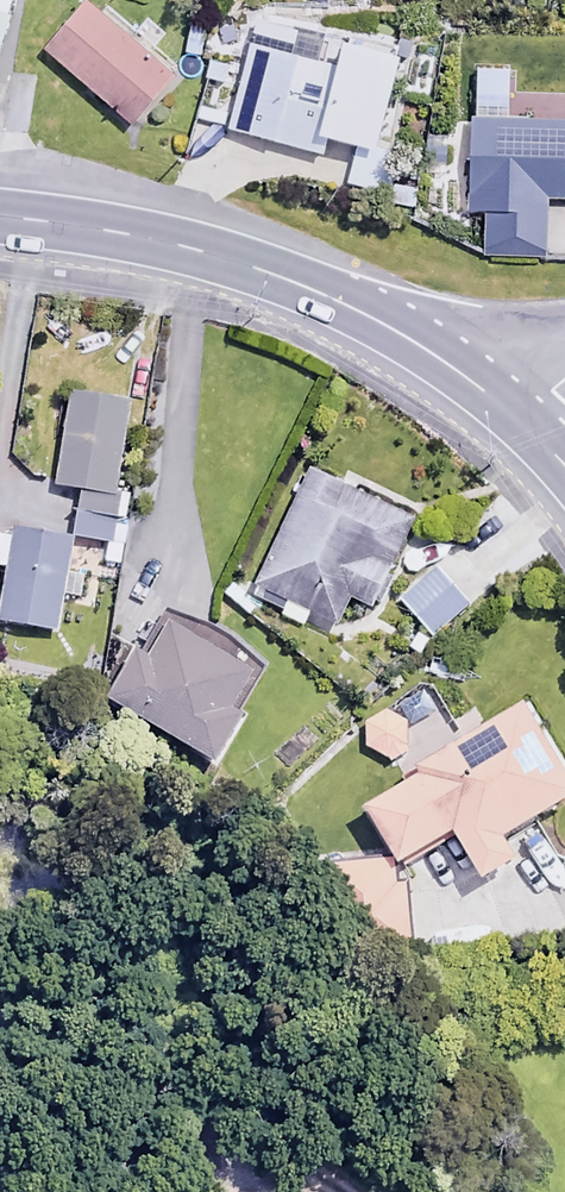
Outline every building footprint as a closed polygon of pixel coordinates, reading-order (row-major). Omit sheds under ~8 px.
[(10,0),(0,0),(0,39),(10,0)] [(87,0),(83,0),(45,44),(132,120),(172,73),(87,0)] [(211,16),(190,10),(178,51),(199,57),(211,16)] [(402,45),(277,12),(268,47),(249,42),(239,83),(223,79),(227,63),(208,58),(193,117),(322,151),(326,133),(375,146),(402,45)] [(469,119),(468,207),(481,208),(480,249),(544,250),(545,201),(564,202),(564,121),(469,119)] [(69,392),(51,500),(19,495),(13,534),(0,532),(0,565),(5,566),(0,597),(0,619),(56,629),(62,593),(78,596),(82,573),(66,570),(72,536),(116,543),(125,491),(114,490),(128,402),(69,392)] [(411,518),(308,468),(253,583),(286,599),(279,614),(300,624),(308,608),(335,621),(349,594),(370,604),(411,518)] [(468,602),(434,565),(399,597),(432,634),(468,602)] [(253,672),(170,619),(147,655),(136,648),(106,696),(211,762),(242,714),(231,707),(253,672)] [(431,687),(397,712),(386,708),(360,722),(361,747),(385,757),(396,777),(388,782),(389,784),(357,803),(392,863),(451,829),(479,877),(514,857),(501,836),(564,798),(564,770),(524,701),(482,726),(470,706),(451,718),(431,687)]
